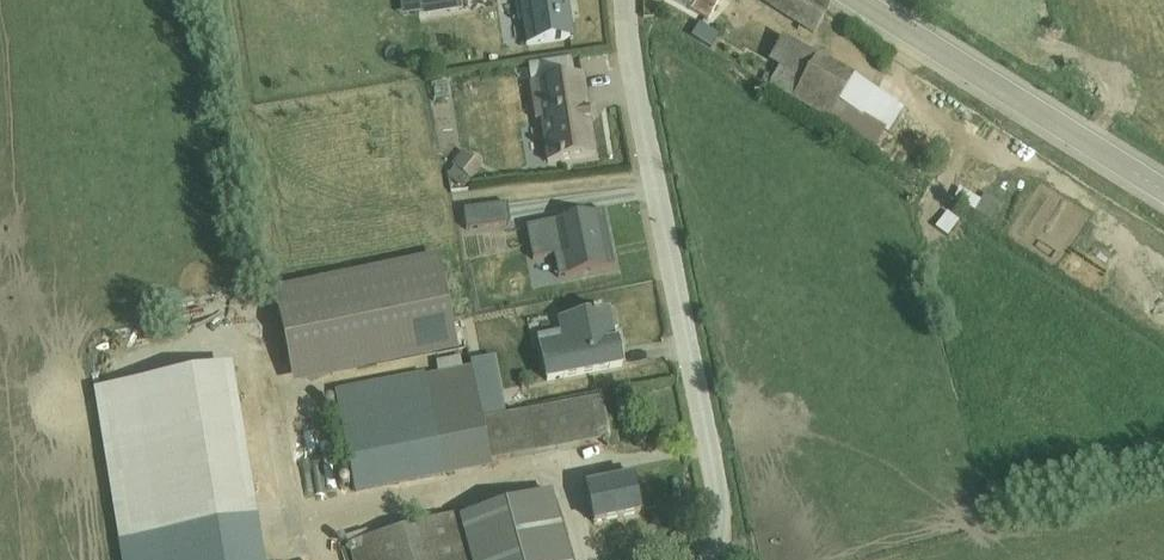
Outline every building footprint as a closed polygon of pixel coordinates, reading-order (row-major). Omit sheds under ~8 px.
[(421,21),(462,14),(460,0),(418,0),(421,21)] [(517,27),(521,26),(525,50),(569,43),(566,22),(570,22),(566,0),(513,0),(517,27)] [(692,12),(690,16),(707,25),(719,4),(712,0),(672,0),(692,12)] [(811,40),(830,10),(814,0),(749,0),(811,40)] [(691,23),(683,36),(711,54),(719,41),(691,23)] [(792,105),(816,63),(781,43),(768,66),(778,72),(767,91),(792,105)] [(816,63),(792,105),(875,154),(884,138),(887,139),(903,115),(853,83),(854,81),(817,61),(816,63)] [(582,80),(528,88),(533,125),(539,124),(546,168),(594,160),(582,80)] [(453,84),(435,84),(436,129),(455,129),(453,84)] [(452,171),(446,180),(462,193),(480,170),(462,156),(451,170),(452,171)] [(966,200),(962,208),(991,224),(1000,207),(984,198),(979,208),(966,200)] [(549,202),(494,210),(498,235),(511,233),(512,240),(554,233),(549,202)] [(572,237),(567,238),(575,274),(580,273),(581,274),(614,268),(605,220),(579,225),(573,230),(572,237)] [(437,258),(272,291),(292,388),(456,354),(437,258)] [(559,337),(537,342),(545,387),(621,371),(616,346),(614,346),(612,335),(616,334),(612,318),(609,319),(608,316),(557,326),(559,337)] [(184,322),(184,339),(203,338),(203,322),(184,322)] [(424,377),(331,395),(336,418),(339,422),(353,498),(491,472),(489,464),(609,442),(601,402),(482,423),(472,371),(460,373),(458,360),(434,365),(437,378),(425,380),(424,377)] [(94,393),(121,559),(262,559),(238,414),(245,413),(237,366),(230,367),(94,393)] [(526,385),(495,391),(499,413),(530,407),(526,385)] [(611,485),(586,490),(593,528),(640,518),(631,477),(610,482),(611,485)] [(348,547),(352,559),(568,559),(550,496),(457,523),(456,518),(348,547)]
